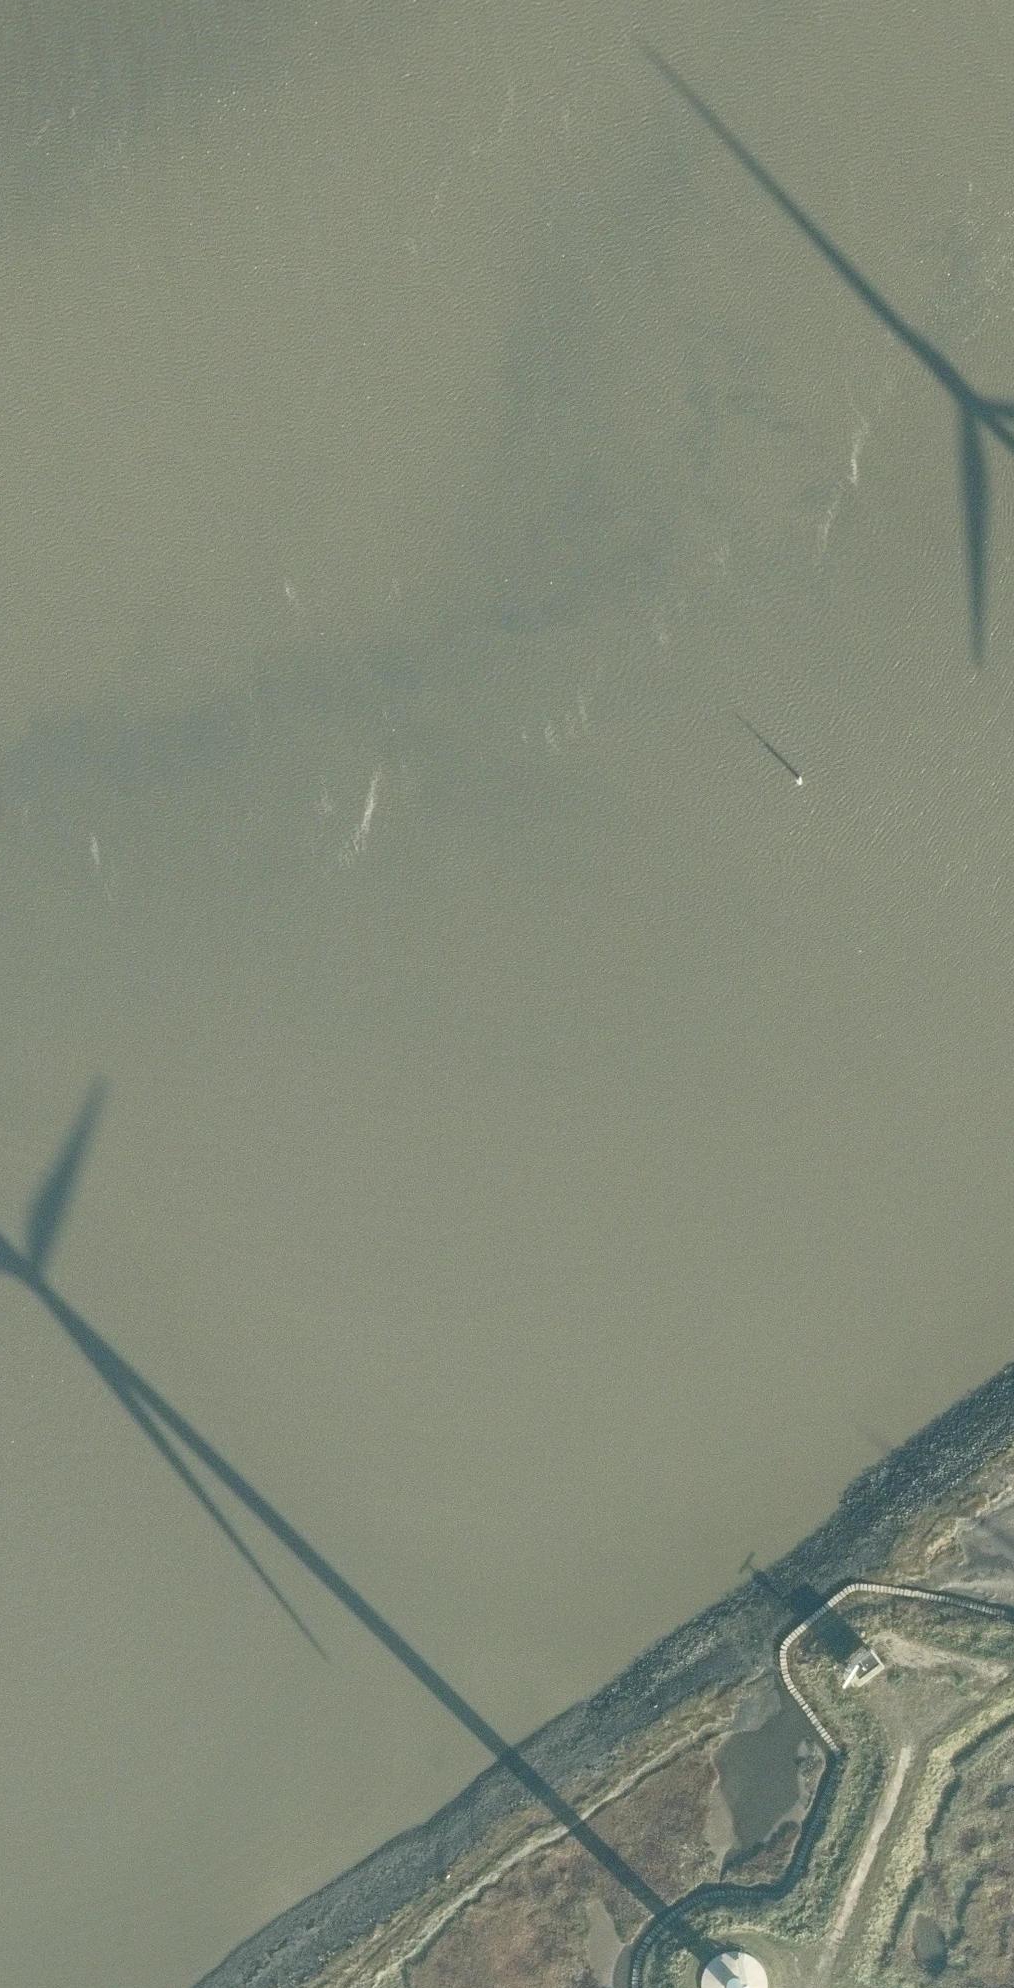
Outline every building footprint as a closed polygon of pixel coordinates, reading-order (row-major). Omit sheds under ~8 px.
[(879,1656),(871,1644),(850,1660),(859,1671),(879,1656)] [(726,1982),(726,1983),(727,1985),(728,1986),(728,1987),(729,1987),(740,1987),(741,1987),(742,1986),(743,1984),(743,1983),(743,1981),(742,1979),(742,1978),(741,1977),(740,1976),(738,1975),(737,1974),(735,1974),(734,1974),(732,1974),(730,1975),(729,1976),(728,1977),(727,1978),(727,1980),(726,1982)]
